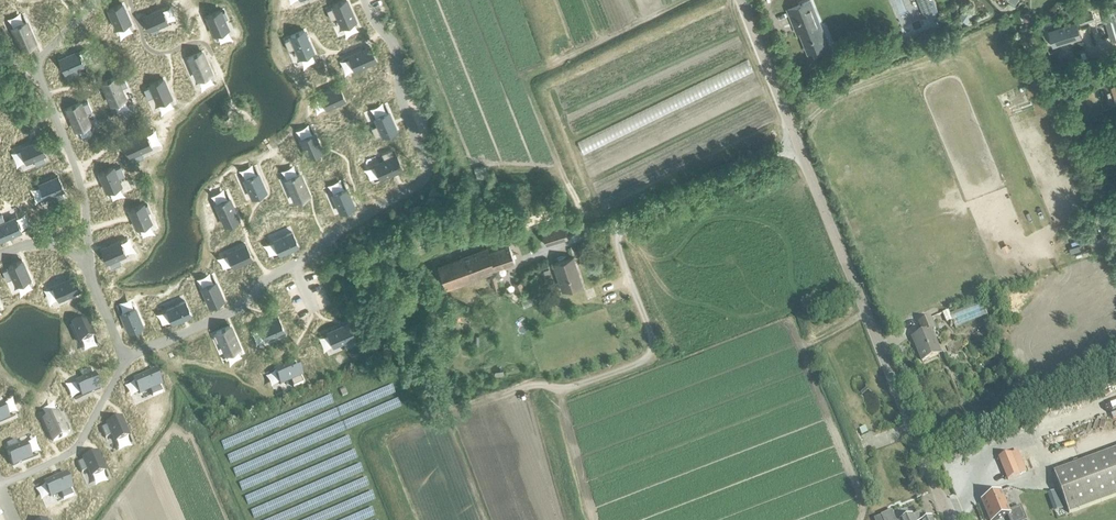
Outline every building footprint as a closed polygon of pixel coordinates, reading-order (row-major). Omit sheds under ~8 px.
[(326,10),(331,19),(337,17),(342,27),(355,21),(347,0),(343,0),(332,5),(333,7),(326,10)] [(788,10),(793,22),(794,26),(797,25),(808,52),(828,44),(810,0),(803,3),(789,9),(789,8),(788,9),(788,10)] [(924,17),(934,12),(930,0),(917,0),(924,17)] [(122,3),(108,9),(116,28),(130,22),(122,3)] [(161,8),(143,16),(149,30),(151,29),(152,33),(159,30),(158,26),(167,22),(161,8)] [(963,9),(958,17),(967,23),(972,15),(963,9)] [(1103,13),(1111,38),(1115,37),(1115,9),(1103,13)] [(220,10),(206,16),(214,34),(228,28),(224,19),(228,17),(225,10),(221,12),(220,10)] [(1091,13),(1078,17),(1080,23),(1093,19),(1091,13)] [(1076,21),(1048,30),(1053,46),(1081,37),(1076,21)] [(26,23),(13,29),(21,49),(35,43),(26,23)] [(291,38),(284,41),(288,50),(295,47),(299,57),(313,51),(304,30),(290,36),(291,38)] [(370,46),(348,55),(354,69),(376,60),(370,46)] [(77,50),(59,58),(65,72),(67,72),(70,78),(79,74),(76,67),(83,64),(77,50)] [(202,51),(188,57),(197,79),(211,73),(202,51)] [(116,76),(102,82),(111,104),(125,98),(121,88),(127,85),(123,75),(116,78),(116,76)] [(1096,87),(1103,85),(1109,103),(1115,100),(1115,80),(1112,81),(1110,75),(1094,79),(1096,87)] [(150,86),(143,89),(148,99),(154,96),(157,103),(171,97),(163,78),(149,84),(150,86)] [(339,86),(320,94),(326,108),(345,100),(339,86)] [(80,102),(66,108),(76,130),(90,124),(85,114),(92,111),(88,101),(81,104),(80,102)] [(377,124),(371,127),(375,137),(382,134),(382,136),(396,130),(388,111),(374,117),(377,124)] [(314,133),(300,139),(308,158),(322,152),(314,133)] [(142,134),(123,142),(129,156),(131,155),(134,161),(144,157),(141,151),(148,148),(142,134)] [(39,140),(20,148),(26,162),(33,159),(36,165),(46,161),(43,154),(45,153),(39,140)] [(384,160),(374,164),(380,178),(402,169),(396,155),(394,156),(391,149),(381,153),(384,160)] [(484,165),(474,168),(476,179),(487,176),(484,165)] [(113,166),(99,173),(107,191),(121,185),(118,178),(125,175),(120,166),(114,168),(113,166)] [(258,173),(244,179),(252,198),(266,192),(258,173)] [(300,173),(286,179),(295,201),(309,195),(300,173)] [(58,175),(39,184),(45,197),(52,194),(55,201),(65,197),(62,190),(64,189),(58,175)] [(346,187),(332,193),(340,212),(354,206),(346,187)] [(562,187),(556,190),(561,198),(566,194),(562,187)] [(229,198),(215,204),(225,225),(239,219),(229,198)] [(143,203),(129,209),(137,228),(151,222),(147,212),(151,211),(147,204),(144,205),(143,203)] [(0,215),(0,240),(21,231),(15,217),(5,221),(2,214),(0,215)] [(487,225),(490,233),(499,230),(497,222),(487,225)] [(1103,222),(1098,225),(1103,237),(1108,235),(1103,222)] [(562,223),(540,230),(545,244),(565,238),(567,237),(563,223),(562,223)] [(292,232),(273,240),(280,254),(298,246),(292,232)] [(1103,237),(1096,240),(1098,244),(1101,243),(1104,251),(1106,250),(1112,248),(1113,247),(1108,235),(1103,237)] [(119,240),(101,248),(107,262),(109,261),(112,268),(121,264),(118,257),(125,254),(119,240)] [(246,244),(227,253),(233,266),(252,258),(246,244)] [(437,265),(446,289),(496,271),(495,268),(514,261),(508,246),(489,253),(486,247),(437,265)] [(1106,250),(1112,266),(1115,265),(1115,260),(1112,248),(1106,250)] [(553,263),(562,290),(581,284),(572,257),(553,263)] [(9,268),(2,271),(6,280),(13,277),(16,284),(30,278),(22,260),(8,266),(9,268)] [(74,275),(53,285),(59,299),(80,289),(74,275)] [(215,281),(201,287),(210,306),(223,300),(215,281)] [(514,284),(516,291),(523,288),(520,281),(514,284)] [(185,301),(166,309),(172,323),(191,315),(185,301)] [(467,306),(459,309),(461,315),(469,312),(467,306)] [(135,307),(121,313),(128,332),(142,326),(135,307)] [(278,317),(259,325),(265,339),(275,335),(276,338),(284,335),(282,332),(284,331),(278,317)] [(912,338),(922,361),(938,355),(932,340),(934,338),(931,331),(935,329),(931,318),(918,323),(923,333),(912,338)] [(86,319),(72,325),(80,343),(94,337),(86,319)] [(349,322),(327,331),(334,348),(344,344),(346,348),(356,344),(353,337),(355,336),(349,322)] [(217,333),(213,335),(216,342),(220,340),(225,353),(239,347),(230,325),(216,331),(217,333)] [(296,362),(274,371),(280,385),(290,381),(293,387),(303,383),(300,377),(302,376),(296,362)] [(83,380),(76,383),(82,397),(100,389),(94,375),(92,376),(89,369),(80,373),(83,380)] [(155,371),(133,380),(139,394),(149,390),(152,397),(162,392),(159,386),(161,385),(155,371)] [(9,418),(3,404),(0,406),(0,422),(9,418)] [(997,413),(982,420),(986,428),(1000,421),(997,413)] [(57,414),(43,420),(53,442),(67,436),(66,434),(69,432),(66,425),(63,427),(57,414)] [(107,426),(101,429),(105,438),(112,435),(115,442),(129,436),(121,418),(107,424),(107,426)] [(865,427),(859,429),(862,435),(868,433),(865,427)] [(16,440),(6,445),(9,451),(7,452),(13,466),(31,458),(25,444),(18,447),(16,440)] [(1069,514),(1115,497),(1115,449),(1054,472),(1061,493),(1069,514)] [(84,461),(77,463),(81,473),(88,470),(91,477),(105,471),(97,453),(83,459),(84,461)] [(999,458),(1007,480),(1019,475),(1011,454),(999,458)] [(66,474),(44,484),(50,498),(60,493),(63,500),(73,496),(70,489),(72,488),(66,474)] [(1057,491),(1048,494),(1050,500),(1059,496),(1057,491)] [(980,501),(988,519),(995,519),(1007,515),(1009,519),(1025,519),(1026,519),(1020,506),(1008,511),(1001,492),(980,501)] [(874,518),(874,519),(896,519),(892,511),(881,515),(874,518)]
